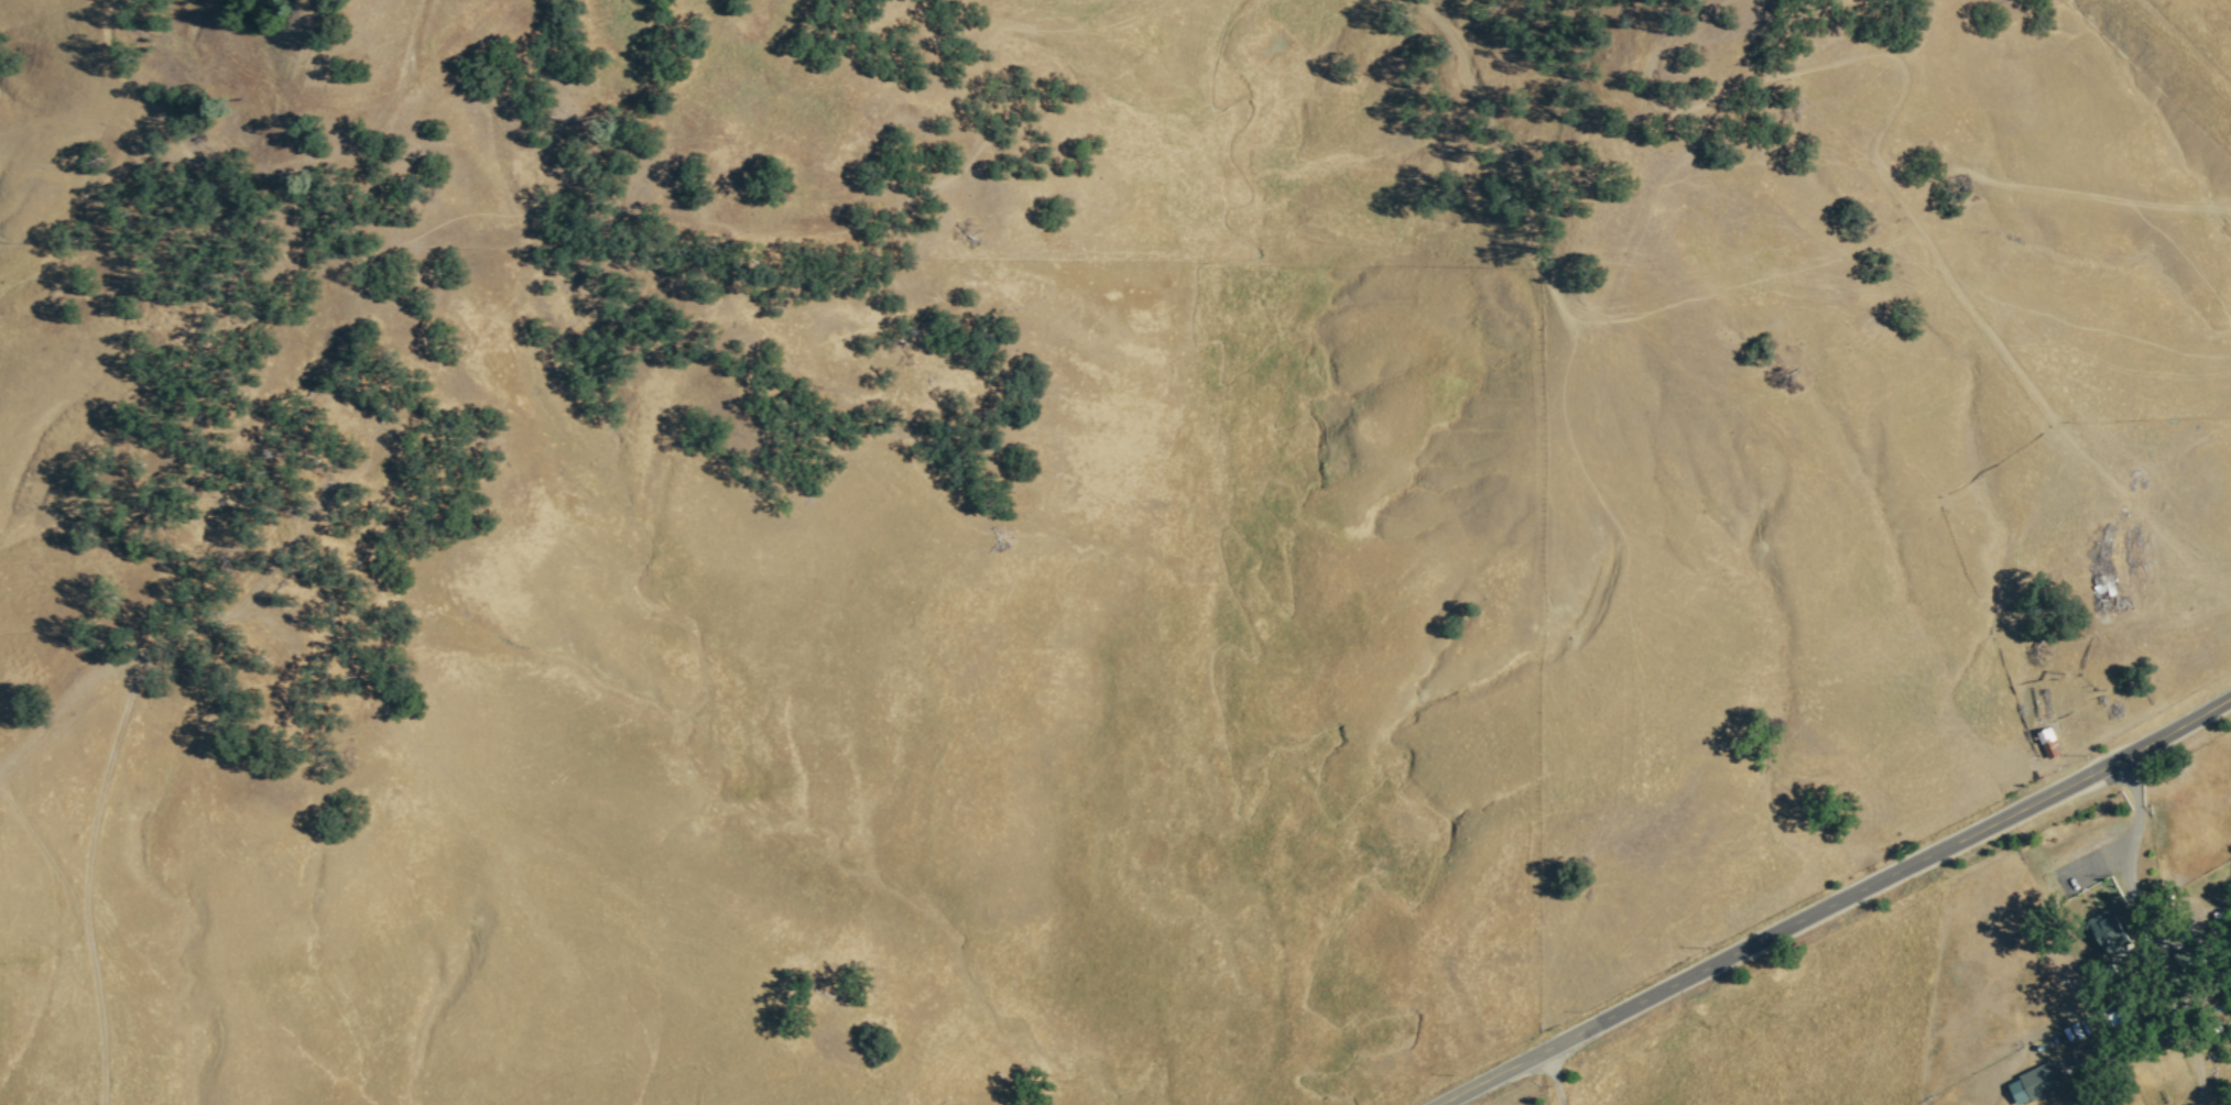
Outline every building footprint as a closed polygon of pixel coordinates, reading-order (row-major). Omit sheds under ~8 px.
[(2036,731),(2044,759),(2058,755),(2050,727),(2036,731)] [(2126,944),(2112,908),(2082,921),(2096,956),(2126,944)] [(2052,1060),(2005,1082),(2016,1104),(2020,1104),(2063,1085),(2052,1060)]
